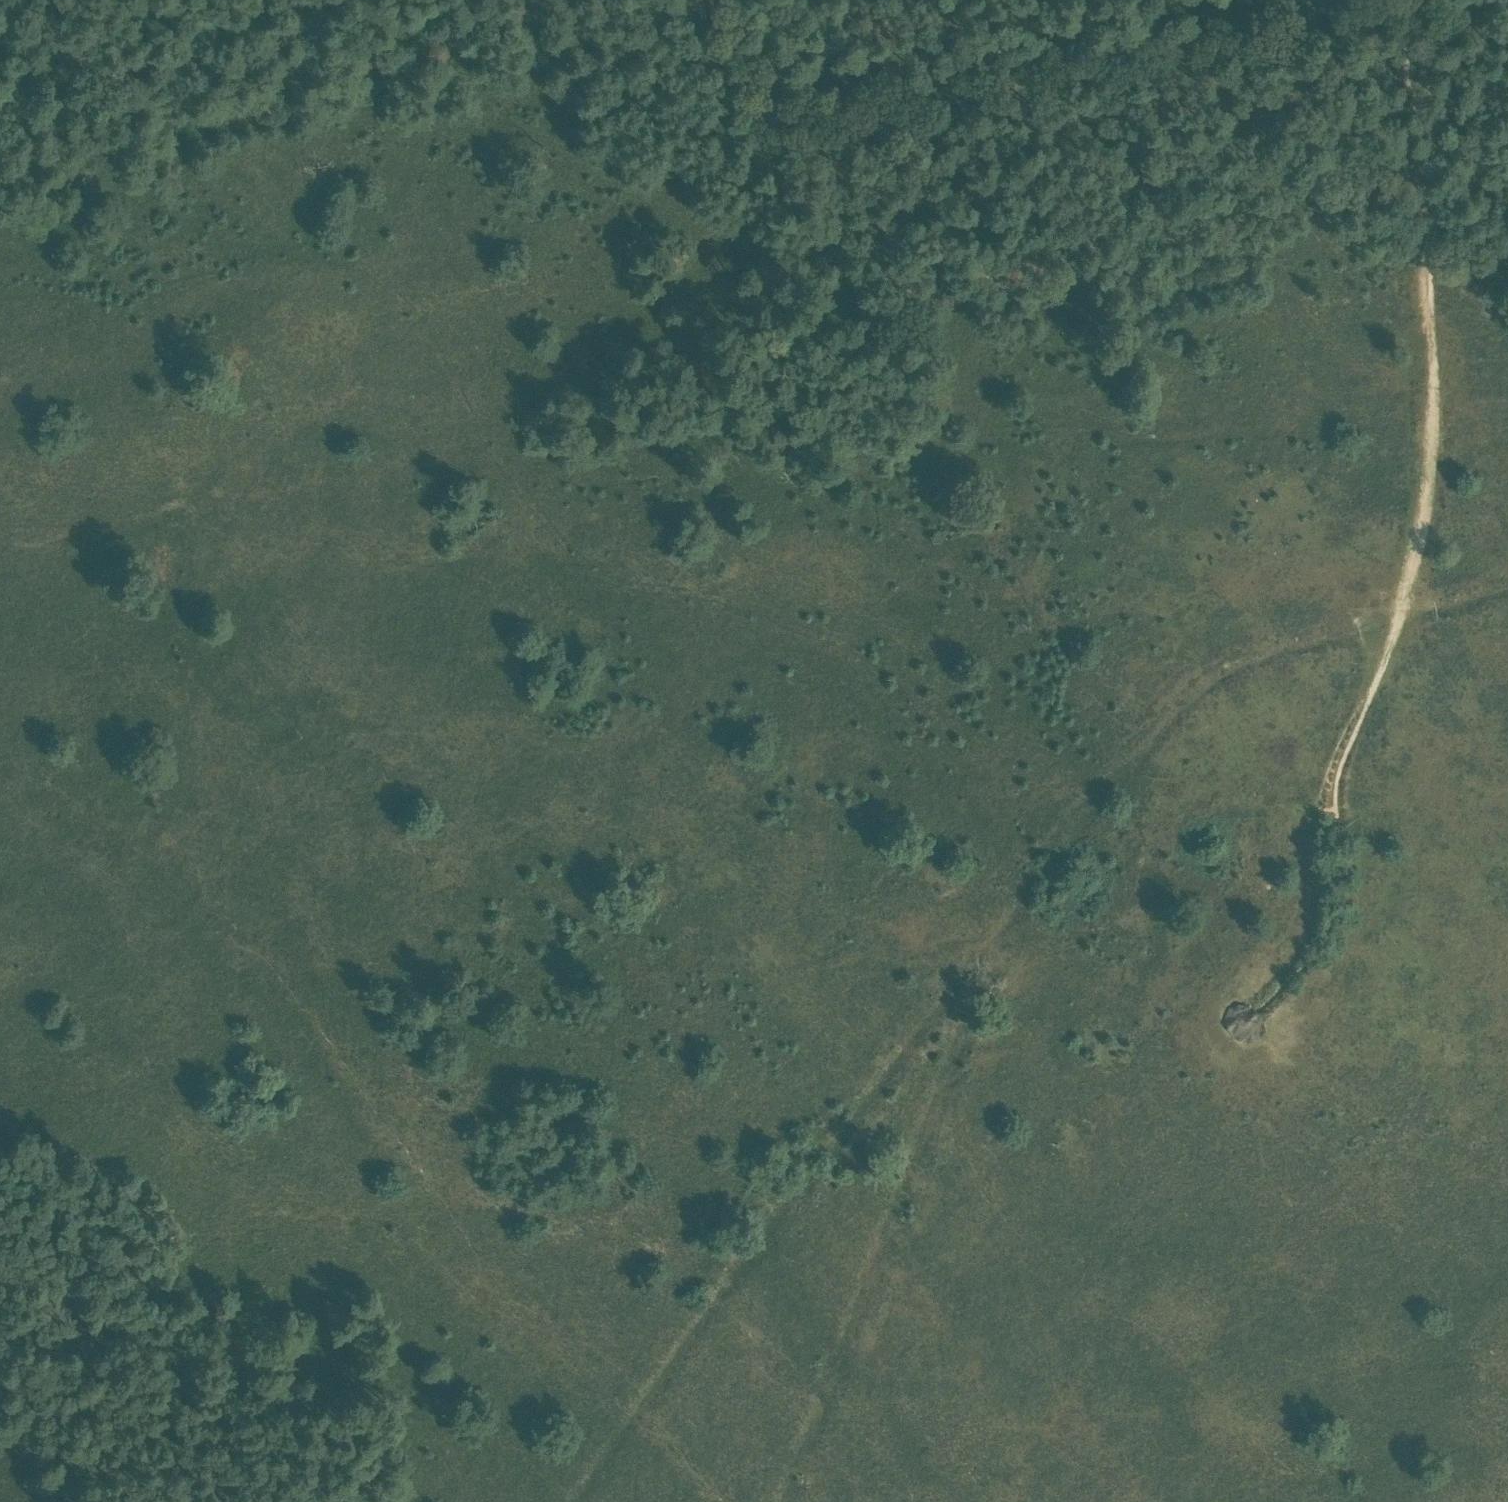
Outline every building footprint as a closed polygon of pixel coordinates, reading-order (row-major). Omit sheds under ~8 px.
[(1257,1011),(1251,1006),(1245,1004),(1239,1004),(1234,1004),(1230,1006),(1228,1009),(1226,1014),(1225,1019),(1227,1025),(1230,1031),(1234,1036),(1240,1040),(1247,1043),(1254,1042),(1259,1040),(1263,1036),(1265,1031),(1265,1024),(1263,1018),(1257,1011)]
